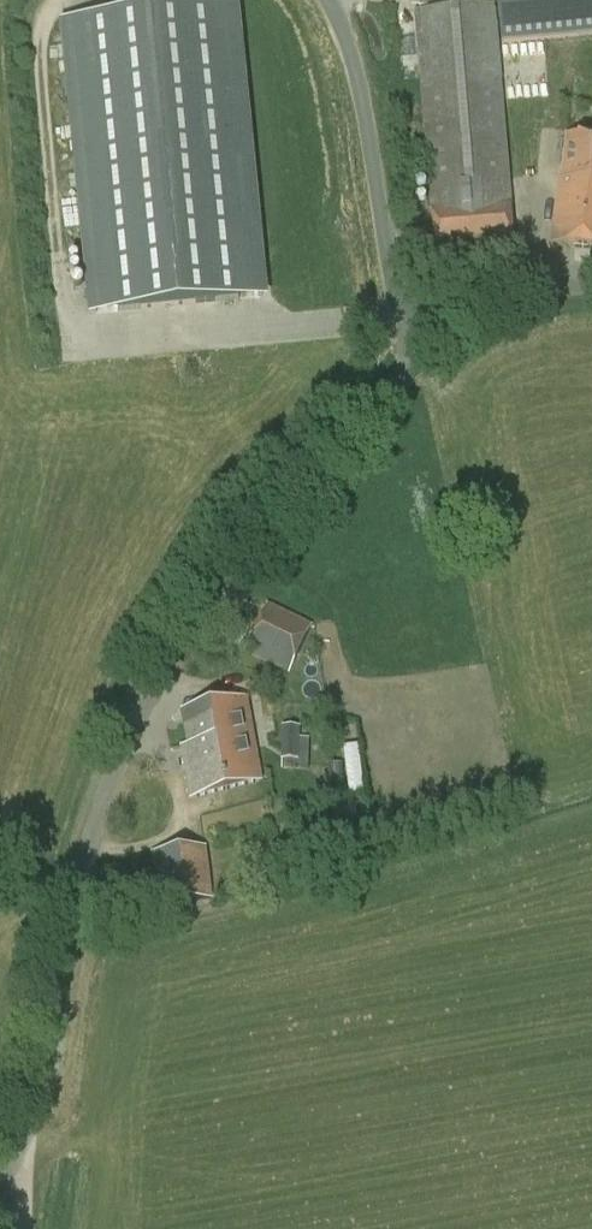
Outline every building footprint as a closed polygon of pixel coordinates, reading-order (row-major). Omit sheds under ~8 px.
[(437,269),(516,262),(512,206),(513,206),(496,4),(414,12),(431,214),(432,214),(437,269)] [(261,298),(233,7),(66,23),(95,314),(261,298)] [(567,137),(562,178),(560,178),(552,245),(591,250),(591,140),(567,137)] [(289,676),(313,626),(268,604),(244,654),(289,676)] [(190,800),(263,783),(248,700),(181,711),(188,746),(180,748),(190,800)] [(301,762),(302,727),(282,726),(280,761),(301,762)] [(363,745),(346,746),(349,794),(365,793),(363,745)] [(157,905),(213,901),(208,848),(152,853),(157,905)]
